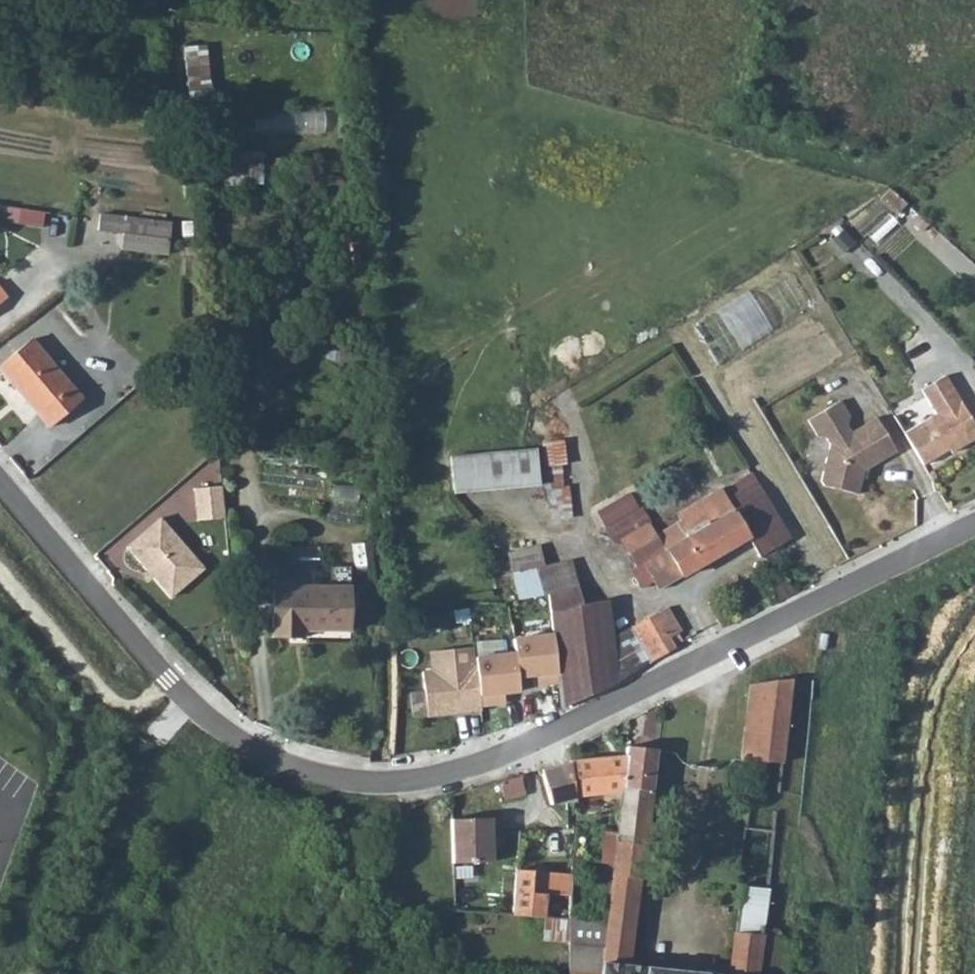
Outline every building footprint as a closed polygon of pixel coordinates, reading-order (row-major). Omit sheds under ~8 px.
[(99,226),(169,238),(171,223),(102,212),(99,226)] [(143,267),(165,269),(169,238),(99,226),(98,230),(124,235),(122,248),(145,253),(143,267)] [(697,325),(721,359),(771,324),(746,289),(697,325)] [(28,340),(0,364),(0,372),(47,427),(80,398),(28,340)] [(942,381),(919,395),(934,419),(902,439),(921,470),(947,454),(950,458),(974,442),(974,433),(942,381)] [(897,460),(877,426),(851,441),(847,433),(849,425),(840,410),(808,429),(817,444),(826,446),(831,454),(830,454),(822,490),(825,495),(859,502),(863,487),(864,479),(869,476),(897,460)] [(536,448),(450,458),(454,495),(539,486),(536,448)] [(638,509),(628,493),(594,513),(613,545),(620,541),(636,568),(629,572),(640,591),(653,583),(657,591),(747,537),(759,555),(790,537),(751,473),(735,482),(740,490),(727,498),(721,488),(679,514),(682,520),(657,535),(640,508),(638,509)] [(227,503),(225,485),(198,488),(200,506),(227,503)] [(228,518),(227,503),(200,506),(201,521),(228,518)] [(163,517),(130,545),(151,570),(154,568),(157,572),(157,576),(174,596),(207,568),(163,517)] [(538,546),(505,555),(517,598),(547,591),(547,595),(550,613),(581,605),(569,560),(545,565),(538,546)] [(351,633),(351,586),(272,584),(271,640),(296,641),(297,633),(351,633)] [(560,685),(563,708),(622,679),(649,663),(630,628),(610,638),(606,604),(581,605),(550,613),(553,635),(560,685)] [(682,630),(669,607),(630,628),(649,663),(677,647),(676,645),(684,641),(680,632),(682,630)] [(560,685),(553,635),(513,641),(516,657),(477,663),(484,712),(508,709),(507,698),(522,696),(519,680),(534,678),(536,689),(560,685)] [(485,718),(484,712),(477,663),(475,652),(431,658),(434,679),(425,680),(432,725),(485,718)] [(751,684),(742,760),(753,762),(782,765),(792,678),(791,678),(751,684)] [(626,747),(626,755),(622,787),(653,791),(657,750),(626,747)] [(569,759),(569,762),(541,769),(551,803),(564,803),(576,801),(574,795),(622,787),(626,755),(569,759)] [(519,775),(499,780),(504,799),(524,794),(519,775)] [(622,787),(617,831),(616,841),(647,845),(653,791),(622,787)] [(497,818),(450,818),(450,862),(491,862),(490,837),(497,836),(497,818)] [(617,831),(572,826),(568,860),(589,863),(613,866),(616,841),(617,831)] [(629,965),(639,877),(643,878),(647,845),(616,841),(613,866),(607,921),(570,918),(570,919),(571,969),(569,969),(569,973),(710,973),(629,965)] [(569,868),(587,874),(589,863),(568,860),(569,868)] [(511,914),(570,919),(570,918),(569,873),(516,869),(511,914)] [(735,933),(762,936),(763,926),(766,893),(740,890),(735,933)] [(771,967),(772,952),(785,953),(785,948),(783,937),(781,932),(776,928),(768,927),(763,926),(762,936),(735,933),(730,973),(770,973),(771,967)] [(785,953),(772,952),(771,967),(785,968),(785,962),(785,954),(785,953)]
